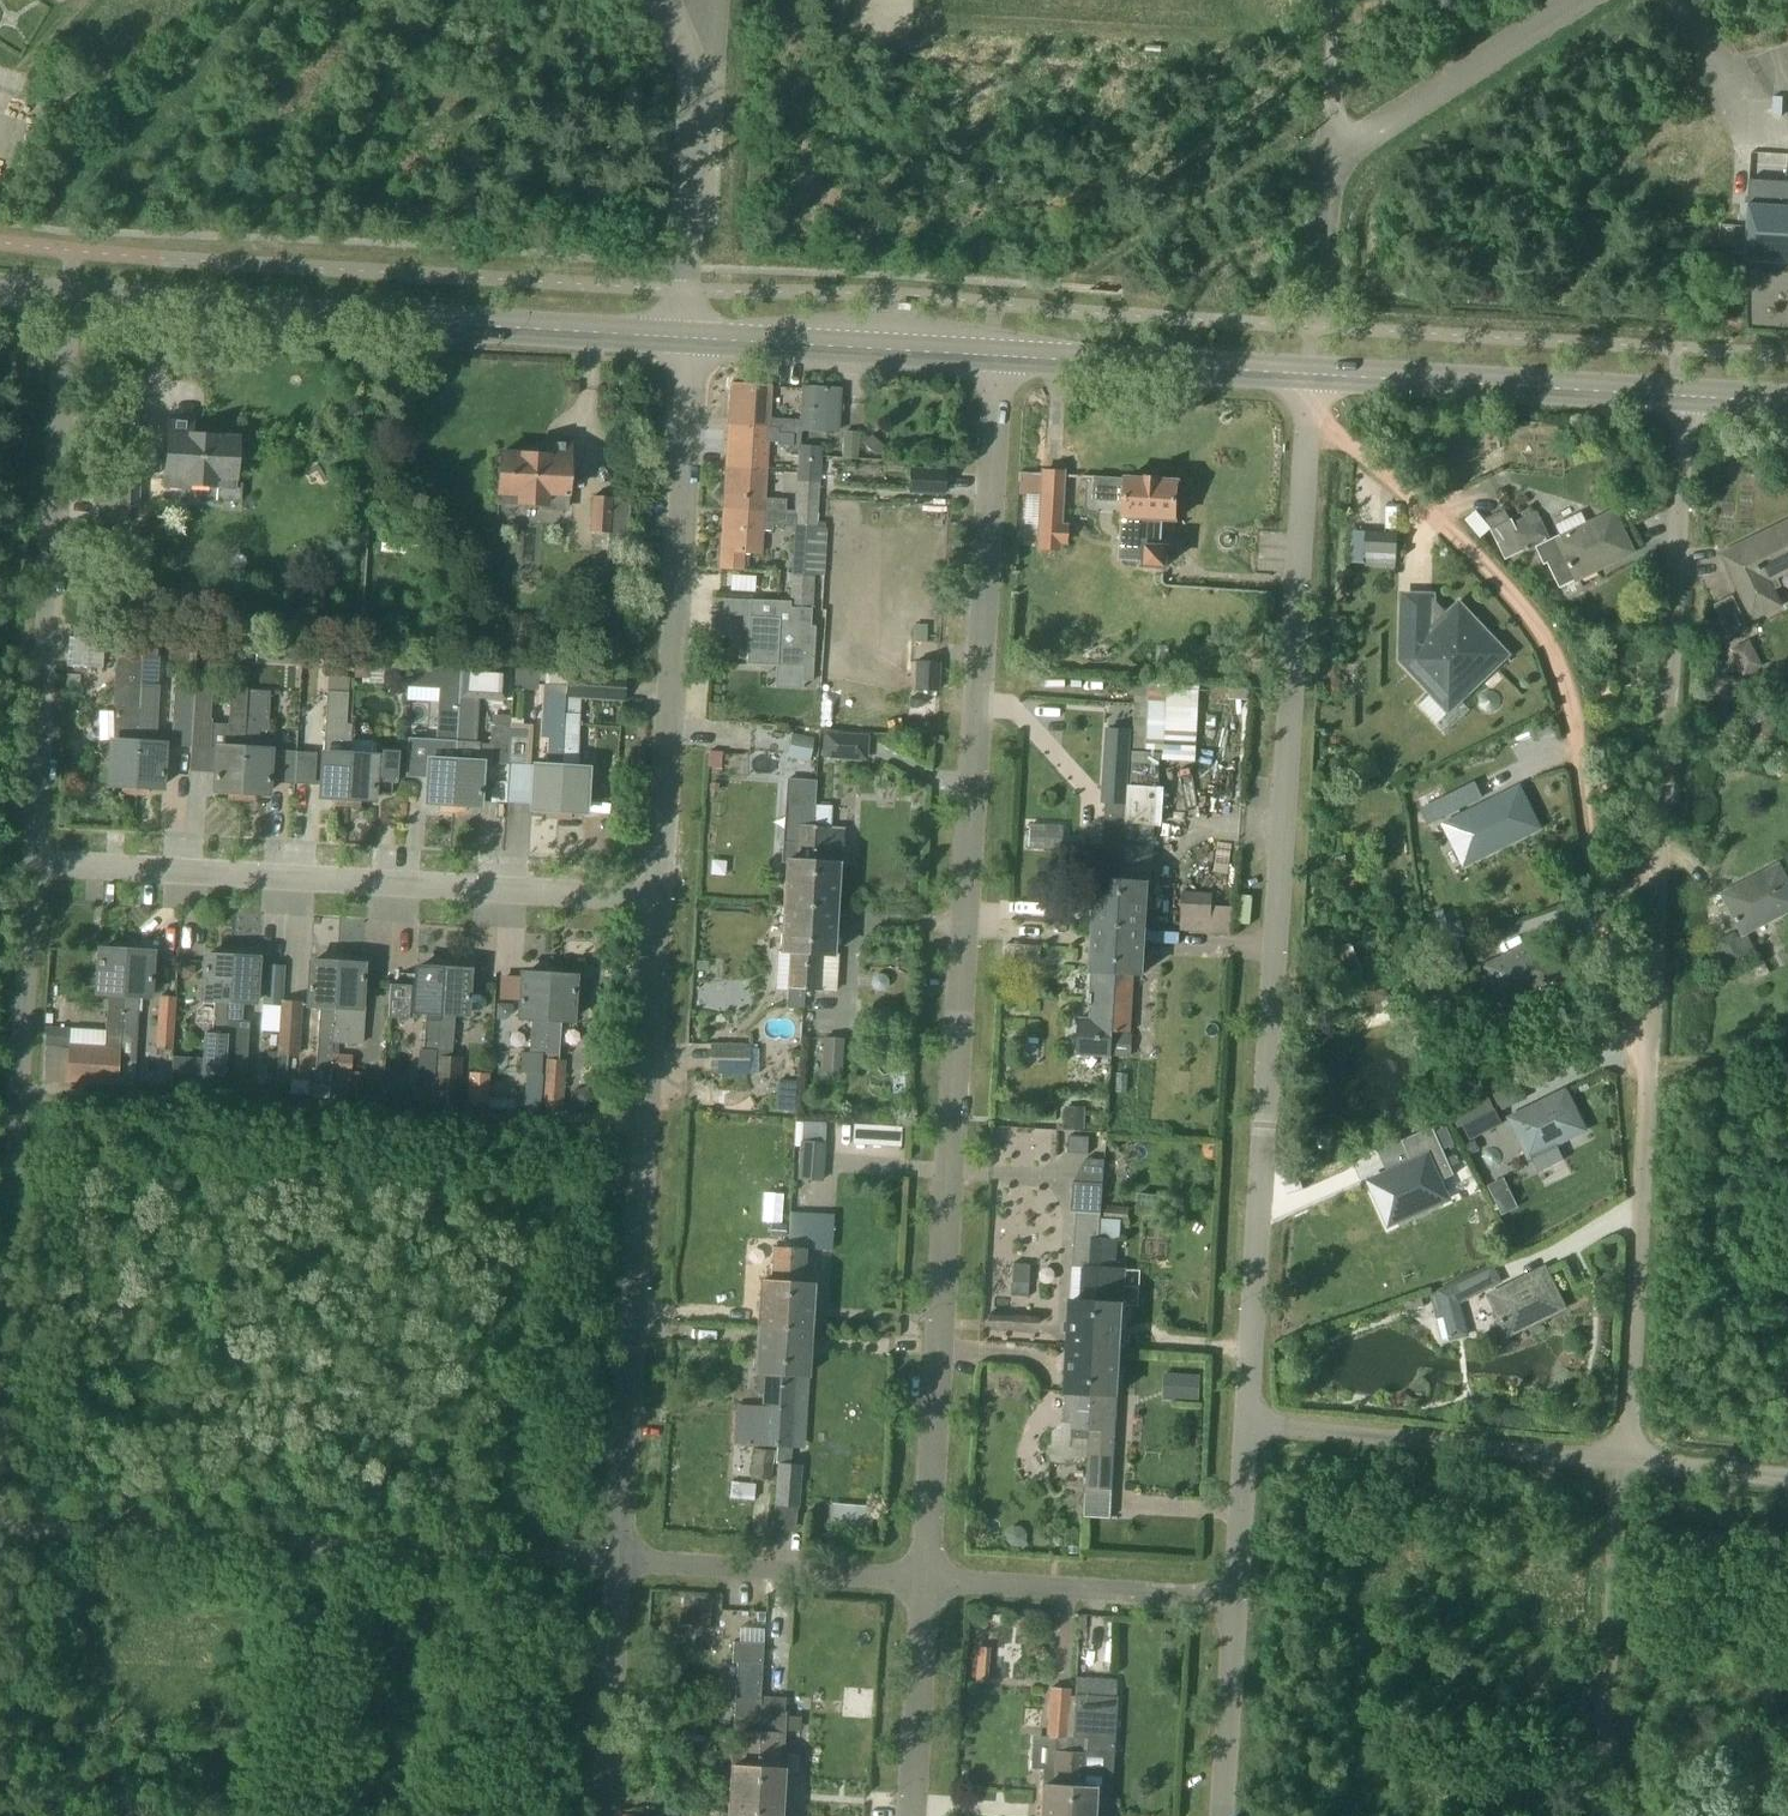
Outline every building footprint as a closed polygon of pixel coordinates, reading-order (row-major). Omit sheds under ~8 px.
[(1773,182),(1749,180),(1745,261),(1787,264),(1787,182),(1773,182)] [(800,430),(800,420),(768,418),(770,385),(731,383),(728,425),(777,428),(777,432),(793,433),(792,445),(798,445),(798,444),(800,444),(800,430)] [(802,387),(800,420),(800,430),(837,432),(840,389),(802,387)] [(169,422),(165,486),(187,488),(188,485),(218,486),(217,500),(240,501),(241,486),(234,486),(235,462),(237,438),(213,437),(208,430),(197,430),(191,435),(191,423),(169,422)] [(726,468),(764,470),(767,432),(777,432),(777,428),(728,425),(726,468)] [(855,457),(857,433),(844,432),(842,456),(855,457)] [(498,477),(497,502),(544,505),(543,508),(566,509),(568,469),(569,445),(547,444),(546,456),(545,456),(540,449),(529,449),(523,454),(500,453),(498,477)] [(819,446),(800,444),(798,444),(798,445),(797,458),(819,459),(819,446)] [(795,493),(817,494),(819,459),(797,458),(795,493)] [(140,471),(101,468),(97,523),(128,524),(129,506),(138,507),(140,471)] [(772,513),(785,514),(786,498),(763,497),(764,470),(726,468),(724,508),(773,511),(772,513)] [(909,491),(943,493),(944,471),(910,470),(909,491)] [(1019,472),(1018,493),(1040,495),(1041,473),(1019,472)] [(1058,540),(1062,473),(1041,472),(1041,473),(1040,495),(1037,539),(1058,540)] [(1087,476),(1088,500),(1108,500),(1108,475),(1087,476)] [(1126,501),(1123,557),(1135,558),(1146,559),(1146,565),(1166,566),(1167,547),(1159,547),(1161,520),(1175,521),(1178,480),(1128,477),(1126,501)] [(794,504),(816,506),(817,494),(795,493),(794,504)] [(608,533),(611,497),(591,495),(588,532),(608,533)] [(630,498),(611,497),(608,533),(606,570),(625,571),(630,498)] [(794,504),(794,514),(793,526),(794,526),(815,527),(816,506),(794,504)] [(724,508),(720,569),(742,570),(743,553),(759,554),(761,530),(772,530),(772,525),(793,526),(794,514),(785,514),(772,513),(773,511),(724,508)] [(1559,585),(1630,550),(1612,514),(1561,540),(1559,536),(1549,541),(1535,513),(1513,524),(1512,521),(1494,530),(1507,556),(1525,547),(1526,549),(1529,548),(1528,546),(1537,542),(1539,546),(1537,547),(1545,564),(1548,562),(1559,585)] [(1787,568),(1787,525),(1749,544),(1724,556),(1741,592),(1753,616),(1779,604),(1772,590),(1780,586),(1774,575),(1787,568)] [(813,574),(823,574),(826,528),(815,527),(794,526),(791,572),(813,574)] [(1365,551),(1397,553),(1398,534),(1366,533),(1365,551)] [(791,572),(790,602),(790,607),(811,608),(813,574),(791,572)] [(752,590),(753,574),(727,573),(727,589),(752,590)] [(1714,605),(1730,637),(1748,628),(1733,596),(1714,605)] [(790,602),(749,599),(746,664),(802,667),(801,681),(812,681),(814,631),(810,631),(811,608),(790,607),(790,602)] [(1431,610),(1404,609),(1403,659),(1449,708),(1486,673),(1482,669),(1502,651),(1459,606),(1436,628),(1430,628),(1431,610)] [(123,793),(134,793),(140,684),(139,684),(141,657),(142,657),(143,635),(143,631),(116,629),(115,654),(117,654),(114,707),(123,708),(122,742),(110,741),(108,784),(123,785),(123,793)] [(143,635),(142,657),(156,658),(157,636),(143,635)] [(71,654),(70,666),(86,666),(87,638),(73,637),(71,637),(71,654)] [(87,638),(86,666),(103,667),(105,639),(87,638)] [(1729,659),(1737,674),(1743,671),(1746,676),(1765,666),(1751,639),(1733,648),(1737,655),(1729,659)] [(256,645),(255,658),(269,659),(270,645),(256,644),(256,645)] [(459,691),(460,666),(407,662),(407,686),(438,688),(436,739),(408,737),(407,751),(406,775),(427,777),(426,802),(440,803),(440,811),(452,812),(458,696),(459,691)] [(938,663),(915,662),(913,690),(936,691),(938,663)] [(459,691),(458,696),(473,697),(503,699),(504,669),(460,666),(459,691)] [(558,818),(563,733),(565,696),(566,672),(546,671),(545,684),(542,684),(539,736),(548,737),(546,767),(534,766),(532,808),(546,809),(546,817),(558,818)] [(565,696),(579,697),(598,699),(622,700),(623,676),(599,675),(566,672),(565,696)] [(1197,728),(1198,717),(1199,704),(1198,704),(1198,700),(1199,686),(1164,683),(1138,681),(1136,714),(1134,714),(1132,745),(1176,748),(1178,727),(1197,728)] [(159,684),(140,684),(134,793),(146,794),(147,786),(161,787),(164,745),(156,745),(159,684)] [(245,715),(247,690),(232,689),(229,749),(217,748),(216,766),(214,790),(229,791),(228,799),(240,799),(245,715)] [(170,746),(190,747),(193,691),(174,690),(170,746)] [(240,799),(252,800),(253,792),(267,793),(268,769),(270,751),(257,750),(259,731),(268,731),(270,691),(247,690),(245,715),(240,799)] [(195,691),(193,691),(190,747),(208,749),(210,721),(208,720),(210,693),(195,692),(195,691)] [(346,805),(350,739),(351,724),(346,724),(348,692),(326,691),(323,754),(321,772),(320,796),(335,797),(334,805),(346,805)] [(458,696),(452,812),(464,812),(464,804),(478,805),(481,763),(478,763),(479,744),(471,743),(473,697),(458,696)] [(563,733),(558,818),(569,818),(570,810),(585,811),(585,797),(586,784),(587,769),(575,768),(579,697),(565,696),(563,733)] [(508,764),(510,727),(491,725),(489,763),(508,764)] [(508,764),(525,765),(525,767),(526,767),(528,728),(510,727),(508,764)] [(1106,727),(1101,803),(1106,803),(1105,817),(1126,819),(1128,786),(1131,729),(1106,727)] [(822,744),(821,756),(838,757),(867,759),(868,735),(839,733),(822,732),(822,744)] [(808,761),(811,736),(788,733),(784,757),(808,761)] [(346,805),(358,806),(358,798),(373,799),(374,782),(396,783),(397,759),(398,750),(381,749),(380,757),(375,757),(376,745),(372,741),(350,739),(346,805)] [(295,752),(276,751),(275,782),(293,783),(295,752)] [(295,752),(293,783),(315,784),(316,753),(295,752)] [(492,779),(491,800),(506,801),(507,780),(492,779)] [(808,907),(815,805),(814,805),(815,781),(787,779),(782,862),(785,862),(783,905),(808,907)] [(586,784),(585,797),(598,798),(598,785),(586,784)] [(1128,786),(1126,819),(1124,846),(1119,927),(1146,928),(1149,884),(1150,884),(1154,823),(1161,824),(1163,788),(1128,786)] [(1427,825),(1454,813),(1442,786),(1415,798),(1427,825)] [(1466,860),(1514,836),(1535,826),(1518,791),(1449,826),(1466,860)] [(815,805),(808,907),(835,909),(838,864),(837,864),(837,862),(841,861),(841,851),(838,849),(838,847),(843,847),(844,830),(829,828),(831,806),(815,805)] [(1105,817),(1103,844),(1124,846),(1126,819),(1105,817)] [(1067,848),(1066,819),(1026,820),(1027,850),(1067,848)] [(1099,844),(1094,925),(1119,927),(1124,846),(1103,844),(1099,844)] [(1766,918),(1787,908),(1787,889),(1778,870),(1774,872),(1772,868),(1753,877),(1755,881),(1727,895),(1745,930),(1766,918)] [(1213,893),(1183,891),(1181,916),(1212,917),(1213,893)] [(803,988),(808,907),(783,905),(780,951),(790,952),(786,1007),(803,1008),(804,989),(803,988)] [(804,989),(835,990),(837,954),(832,954),(835,909),(808,907),(803,988),(804,989)] [(1112,1055),(1113,1031),(1119,927),(1094,925),(1091,971),(1095,971),(1091,1020),(1078,1019),(1076,1053),(1112,1055)] [(1144,973),(1146,928),(1119,927),(1113,1031),(1130,1032),(1134,973),(1144,973)] [(1720,942),(1729,959),(1743,952),(1734,935),(1720,942)] [(1541,942),(1490,967),(1512,1012),(1549,994),(1571,983),(1555,950),(1547,954),(1541,942)] [(120,1059),(126,944),(114,943),(113,951),(99,950),(97,974),(97,992),(109,993),(107,1027),(106,1046),(68,1044),(65,1081),(118,1084),(120,1059)] [(1003,943),(1002,973),(1022,974),(1023,944),(1008,943),(1003,943)] [(120,1059),(133,1059),(135,1029),(137,995),(149,995),(151,953),(137,953),(137,945),(126,944),(120,1059)] [(231,950),(219,949),(219,957),(204,956),(203,980),(203,998),(214,999),(212,1033),(204,1032),(202,1057),(172,1055),(170,1087),(223,1091),(231,950)] [(242,1021),(243,1001),(255,1001),(257,959),(243,959),(243,951),(231,950),(223,1091),(243,1092),(248,1022),(242,1021)] [(329,1071),(337,956),(325,955),(324,963),(310,962),(307,1004),(320,1005),(318,1039),(316,1070),(329,1071)] [(329,1071),(331,1071),(329,1094),(364,1096),(367,1072),(351,1071),(351,1055),(336,1053),(337,1041),(347,1041),(347,1040),(361,1041),(364,997),(361,997),(363,966),(348,965),(349,957),(337,956),(329,1071)] [(443,962),(431,961),(430,970),(416,969),(415,985),(389,984),(387,1017),(414,1019),(415,1011),(426,1011),(424,1046),(437,1046),(443,962)] [(455,1013),(466,1014),(466,1012),(477,1012),(481,1010),(484,1006),(484,1002),(482,998),(479,995),(467,994),(469,972),(454,971),(455,963),(443,962),(437,1046),(453,1047),(455,1013)] [(263,964),(261,1005),(282,1006),(282,999),(284,965),(263,964)] [(182,966),(181,979),(189,979),(194,974),(194,967),(182,966)] [(1385,967),(1353,978),(1355,984),(1362,1007),(1390,998),(1386,988),(1391,986),(1386,972),(1385,967)] [(543,1052),(548,968),(537,968),(536,976),(521,975),(519,1017),(532,1017),(530,1052),(543,1052)] [(543,1052),(547,1053),(547,1058),(545,1057),(541,1105),(560,1106),(564,1060),(558,1060),(560,1020),(572,1021),(574,978),(560,977),(560,969),(548,968),(543,1052)] [(169,1050),(172,996),(159,995),(156,1049),(159,1049),(169,1050)] [(279,1055),(296,1056),(299,1000),(282,999),(282,1006),(280,1033),(279,1055)] [(257,1074),(256,1093),(275,1095),(278,1055),(279,1055),(280,1033),(269,1032),(267,1064),(257,1064),(257,1074)] [(840,1078),(843,1040),(823,1039),(821,1077),(840,1078)] [(759,1044),(748,1044),(711,1043),(710,1073),(747,1074),(748,1060),(758,1060),(759,1044)] [(414,1076),(413,1102),(413,1103),(435,1104),(436,1101),(437,1078),(435,1078),(435,1075),(437,1055),(437,1049),(419,1048),(418,1074),(417,1076),(414,1076)] [(159,1049),(159,1063),(169,1063),(169,1050),(159,1049)] [(437,1078),(436,1101),(458,1102),(462,1056),(437,1055),(435,1075),(437,1075),(437,1078)] [(776,1080),(775,1110),(794,1111),(795,1082),(776,1080)] [(383,1084),(382,1099),(406,1101),(407,1085),(383,1084)] [(468,1086),(467,1102),(488,1103),(489,1088),(468,1086)] [(1487,1094),(1450,1112),(1457,1126),(1494,1109),(1487,1094)] [(1543,1104),(1513,1119),(1530,1154),(1539,1171),(1565,1158),(1556,1141),(1560,1139),(1581,1128),(1565,1094),(1543,1104)] [(795,1178),(821,1179),(823,1121),(797,1120),(795,1178)] [(1410,1162),(1368,1182),(1389,1225),(1410,1215),(1403,1202),(1421,1194),(1427,1206),(1447,1196),(1438,1179),(1452,1172),(1429,1125),(1399,1140),(1407,1157),(1410,1162)] [(1474,1140),(1465,1144),(1469,1153),(1479,1149),(1474,1140)] [(1489,1183),(1499,1212),(1514,1207),(1503,1178),(1489,1183)] [(1071,1301),(1068,1345),(1094,1347),(1100,1237),(1103,1184),(1073,1181),(1072,1211),(1076,1211),(1073,1266),(1084,1267),(1081,1302),(1071,1301)] [(1129,1206),(1104,1204),(1103,1219),(1128,1221),(1129,1206)] [(770,1224),(769,1236),(785,1237),(786,1225),(770,1224)] [(1094,1347),(1121,1349),(1124,1304),(1113,1303),(1117,1238),(1100,1237),(1094,1347)] [(757,1326),(782,1328),(787,1248),(772,1247),(770,1283),(760,1282),(757,1326)] [(782,1328),(809,1330),(812,1285),(802,1285),(805,1249),(787,1248),(782,1328)] [(1439,1297),(1431,1299),(1434,1313),(1443,1311),(1449,1338),(1469,1333),(1461,1303),(1460,1299),(1480,1290),(1501,1280),(1494,1266),(1473,1276),(1438,1292),(1439,1297)] [(1544,1271),(1523,1282),(1493,1296),(1510,1331),(1561,1306),(1544,1271)] [(757,1326),(754,1372),(756,1372),(755,1391),(763,1392),(760,1438),(760,1445),(776,1446),(782,1328),(757,1326)] [(807,1375),(809,1330),(782,1328),(776,1446),(774,1463),(778,1463),(774,1505),(797,1507),(800,1465),(790,1464),(792,1440),(796,1375),(807,1375)] [(1049,1461),(1088,1463),(1094,1347),(1068,1345),(1065,1391),(1066,1391),(1064,1422),(1074,1423),(1073,1437),(1073,1447),(1050,1445),(1049,1461)] [(1118,1394),(1121,1349),(1094,1347),(1088,1463),(1086,1487),(1087,1487),(1084,1515),(1110,1517),(1112,1489),(1113,1489),(1116,1431),(1113,1430),(1115,1394),(1118,1394)] [(1162,1371),(1162,1397),(1199,1398),(1199,1372),(1162,1371)] [(754,1449),(751,1477),(770,1479),(773,1451),(754,1449)] [(829,1503),(829,1532),(873,1532),(873,1503),(829,1503)] [(863,1603),(862,1614),(871,1619),(879,1620),(879,1606),(876,1606),(876,1604),(863,1603)] [(680,1622),(708,1625),(709,1612),(681,1609),(680,1622)] [(733,1640),(732,1661),(736,1662),(732,1731),(749,1732),(750,1719),(759,1720),(760,1710),(761,1699),(760,1699),(763,1642),(743,1641),(738,1641),(733,1640)] [(974,1682),(986,1683),(989,1647),(977,1646),(974,1682)] [(1069,1690),(1069,1689),(1050,1688),(1047,1736),(1055,1737),(1053,1770),(1043,1769),(1042,1786),(1041,1786),(1040,1815),(1066,1815),(1072,1710),(1068,1710),(1069,1690)] [(1115,1693),(1069,1690),(1068,1710),(1072,1710),(1066,1815),(1093,1815),(1097,1743),(1112,1744),(1115,1693)] [(760,1710),(759,1720),(753,1813),(780,1815),(783,1770),(782,1770),(785,1712),(760,1710)] [(732,1731),(728,1812),(753,1813),(759,1720),(750,1719),(749,1732),(732,1731)]
